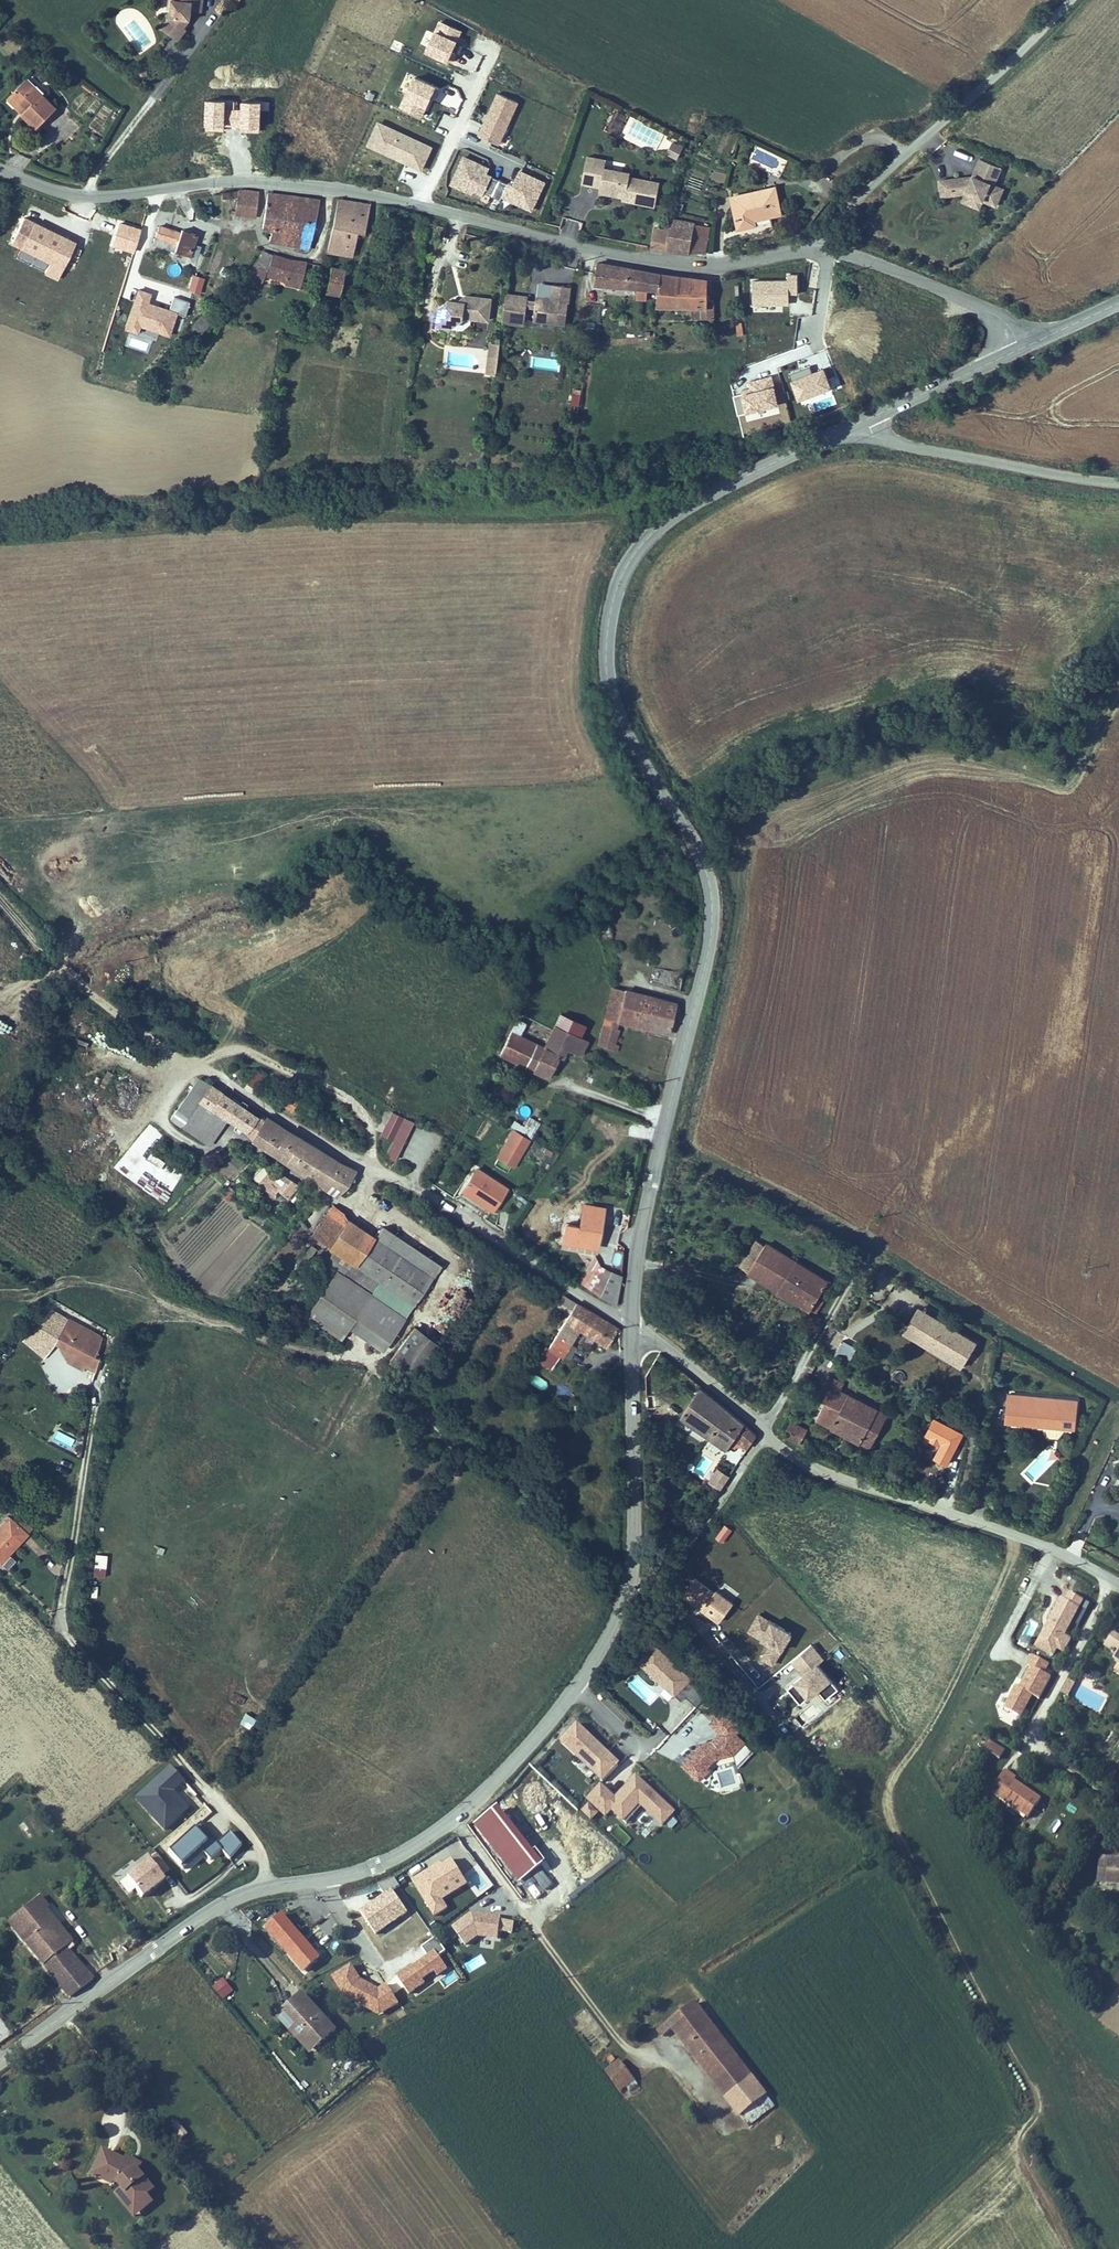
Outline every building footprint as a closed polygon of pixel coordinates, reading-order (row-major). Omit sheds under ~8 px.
[(176,35),(193,47),(201,36),(199,34),(200,32),(198,30),(200,27),(205,25),(206,17),(216,17),(218,0),(193,0),(193,6),(186,5),(185,16),(184,24),(176,35)] [(193,0),(183,0),(182,16),(185,16),(186,5),(193,6),(193,0)] [(135,20),(125,27),(142,50),(151,42),(135,20)] [(451,52),(461,31),(440,22),(427,51),(452,62),(455,54),(451,52)] [(440,88),(415,77),(402,106),(422,115),(431,95),(436,97),(440,88)] [(75,110),(45,80),(29,95),(43,109),(40,113),(56,129),(75,110)] [(518,102),(498,93),(479,135),(492,141),(496,133),(502,136),(518,102)] [(43,109),(29,95),(26,99),(40,113),(43,109)] [(421,169),(431,147),(386,126),(376,148),(392,155),(393,153),(396,154),(395,157),(421,169)] [(687,147),(692,137),(683,133),(678,143),(687,147)] [(665,156),(676,161),(683,147),(672,142),(665,156)] [(619,158),(600,155),(596,182),(615,185),(614,190),(637,194),(644,195),(643,198),(670,202),(674,179),(643,174),(644,170),(618,166),(619,158)] [(532,209),(544,182),(519,171),(513,184),(508,182),(508,184),(492,176),(490,179),(486,176),(489,169),(464,157),(452,184),(465,190),(467,184),(475,187),(473,190),(483,195),(485,192),(501,200),(504,194),(521,202),(520,204),(532,209)] [(948,183),(950,198),(974,195),(991,202),(1004,208),(1011,191),(1002,187),(1009,170),(988,161),(981,179),(979,183),(974,183),(973,180),(948,183)] [(798,185),(741,196),(748,228),(776,223),(775,219),(804,213),(798,185)] [(257,192),(250,192),(248,215),(255,216),(257,192)] [(267,193),(257,192),(255,216),(265,217),(267,193)] [(320,196),(282,192),(279,223),(287,225),(286,237),(300,241),(315,243),(324,248),(332,198),(320,196)] [(987,211),(991,202),(974,195),(970,204),(987,211)] [(367,233),(362,255),(369,256),(372,234),(378,235),(384,206),(349,199),(346,229),(367,233)] [(75,242),(24,218),(12,242),(50,261),(45,272),(58,278),(75,242)] [(712,224),(688,218),(683,234),(677,255),(703,259),(712,224)] [(580,229),(581,221),(564,219),(563,227),(580,229)] [(140,230),(119,223),(113,245),(134,251),(140,230)] [(720,225),(712,224),(703,259),(710,259),(720,225)] [(180,232),(159,226),(153,244),(189,255),(196,234),(181,230),(180,232)] [(362,255),(367,233),(346,229),(345,239),(343,252),(362,255)] [(663,229),(657,250),(677,255),(683,234),(663,229)] [(286,269),(288,255),(278,253),(275,267),(286,269)] [(321,263),(288,255),(286,269),(275,267),(273,282),(283,284),(285,274),(305,277),(306,274),(319,276),(321,263)] [(329,267),(323,294),(339,298),(345,270),(329,267)] [(362,271),(348,269),(344,296),(357,299),(362,271)] [(319,276),(306,274),(305,277),(305,281),(318,284),(319,276)] [(798,275),(787,275),(788,280),(753,281),(753,304),(789,303),(789,293),(798,293),(798,275)] [(203,278),(194,276),(189,290),(199,293),(203,278)] [(675,305),(676,282),(613,276),(610,298),(675,305)] [(726,307),(720,305),(721,291),(676,281),(676,282),(675,305),(674,317),(713,314),(713,332),(724,333),(726,307)] [(585,295),(593,296),(594,288),(578,286),(576,301),(584,302),(585,295)] [(150,294),(138,290),(125,328),(137,332),(141,320),(160,326),(158,331),(169,335),(176,313),(185,316),(189,302),(173,297),(169,310),(147,303),(150,294)] [(552,297),(530,294),(526,321),(548,324),(549,319),(550,307),(559,308),(557,320),(589,325),(593,296),(585,295),(584,302),(576,301),(560,298),(560,301),(551,299),(552,297)] [(512,302),(487,298),(486,305),(473,302),(461,310),(460,321),(468,322),(474,330),(483,331),(485,320),(509,324),(512,302)] [(559,308),(550,307),(549,319),(557,320),(559,308)] [(468,322),(460,321),(459,328),(474,330),(468,322)] [(487,376),(497,376),(499,344),(488,343),(487,376)] [(511,359),(508,379),(517,380),(520,361),(511,359)] [(810,365),(790,373),(799,396),(830,384),(824,368),(813,372),(810,365)] [(771,377),(750,382),(752,388),(742,391),(743,393),(734,395),(738,414),(748,411),(748,409),(777,402),(771,377)] [(571,395),(571,408),(579,408),(580,395),(571,395)] [(607,922),(597,925),(601,938),(611,935),(607,922)] [(627,1003),(631,988),(620,984),(616,999),(627,1003)] [(631,988),(627,1003),(643,1008),(647,992),(631,988)] [(683,1003),(647,992),(643,1008),(679,1020),(683,1003)] [(627,1003),(616,999),(603,1044),(621,1051),(623,1043),(619,1042),(626,1019),(622,1018),(627,1003)] [(643,1008),(627,1003),(622,1018),(626,1019),(638,1023),(643,1008)] [(643,1008),(638,1023),(676,1035),(679,1020),(643,1008)] [(564,1031),(584,1039),(590,1028),(556,1013),(548,1029),(551,1031),(554,1026),(564,1031)] [(565,1058),(570,1049),(558,1043),(561,1036),(551,1031),(548,1029),(538,1047),(522,1039),(529,1026),(519,1021),(502,1053),(551,1077),(562,1056),(565,1058)] [(570,1049),(584,1055),(587,1050),(589,1041),(584,1039),(564,1031),(554,1026),(551,1031),(561,1036),(558,1043),(570,1049)] [(246,1082),(258,1087),(265,1073),(253,1067),(246,1082)] [(216,1077),(205,1095),(231,1113),(244,1094),(216,1077)] [(244,1094),(231,1113),(237,1117),(241,1120),(254,1100),(244,1094)] [(225,1136),(237,1117),(231,1113),(205,1095),(192,1113),(225,1136)] [(254,1100),(241,1120),(254,1129),(268,1108),(254,1100)] [(384,1154),(397,1158),(412,1117),(389,1109),(380,1135),(390,1138),(384,1154)] [(276,1112),(261,1136),(279,1148),(296,1124),(276,1112)] [(296,1124),(279,1148),(286,1153),(303,1128),(296,1124)] [(303,1128),(286,1153),(296,1160),(313,1136),(303,1128)] [(513,1131),(499,1149),(514,1161),(528,1142),(513,1131)] [(313,1136),(296,1160),(340,1191),(357,1167),(313,1136)] [(151,1150),(146,1156),(158,1166),(163,1159),(151,1150)] [(480,1163),(463,1185),(490,1205),(507,1182),(480,1163)] [(279,1178),(285,1183),(288,1179),(284,1177),(287,1173),(284,1171),(279,1178)] [(297,1179),(287,1173),(284,1177),(288,1179),(285,1183),(292,1187),(297,1179)] [(350,1214),(353,1210),(336,1198),(313,1229),(330,1244),(356,1263),(376,1234),(350,1214)] [(571,1235),(569,1251),(605,1254),(610,1214),(589,1211),(586,1236),(571,1235)] [(436,1278),(376,1234),(356,1263),(330,1244),(329,1247),(326,1250),(377,1288),(381,1283),(414,1307),(436,1278)] [(755,1274),(784,1292),(799,1266),(771,1250),(755,1274)] [(784,1292),(826,1319),(838,1300),(833,1296),(836,1290),(799,1266),(784,1292)] [(607,1275),(595,1294),(625,1313),(626,1306),(626,1299),(627,1292),(627,1287),(607,1275)] [(387,1342),(414,1307),(381,1283),(377,1288),(355,1318),(387,1342)] [(29,1333),(52,1351),(54,1348),(61,1337),(75,1315),(54,1301),(29,1333)] [(977,1340),(919,1306),(904,1331),(963,1365),(977,1340)] [(624,1335),(583,1307),(556,1352),(568,1360),(585,1332),(615,1350),(624,1335)] [(107,1366),(107,1359),(102,1357),(101,1332),(75,1315),(61,1337),(71,1344),(64,1355),(74,1361),(80,1352),(97,1363),(107,1370),(107,1366)] [(415,1329),(391,1362),(417,1382),(442,1347),(415,1329)] [(858,1346),(835,1331),(826,1345),(849,1360),(858,1346)] [(61,1337),(54,1348),(64,1355),(71,1344),(61,1337)] [(92,1372),(97,1363),(80,1352),(74,1361),(92,1372)] [(822,1419),(835,1427),(852,1399),(848,1397),(852,1390),(834,1379),(822,1398),(831,1403),(822,1419)] [(760,1436),(698,1392),(682,1416),(726,1446),(733,1435),(750,1448),(760,1436)] [(1087,1430),(1090,1403),(1022,1394),(1019,1422),(1087,1430)] [(852,1399),(835,1427),(857,1440),(874,1413),(852,1399)] [(874,1413),(857,1440),(871,1449),(888,1421),(874,1413)] [(816,1431),(796,1418),(792,1431),(809,1442),(816,1431)] [(52,1439),(70,1446),(74,1436),(56,1429),(52,1439)] [(1032,1485),(1059,1456),(1047,1445),(1020,1474),(1032,1485)] [(730,1475),(717,1466),(708,1480),(721,1488),(730,1475)] [(734,1530),(725,1524),(715,1539),(724,1544),(734,1530)] [(22,1579),(56,1540),(45,1530),(37,1538),(28,1530),(2,1561),(22,1579)] [(94,1549),(92,1575),(104,1576),(106,1549),(94,1549)] [(714,1590),(694,1574),(680,1592),(718,1620),(733,1601),(716,1588),(714,1590)] [(1083,1600),(1069,1593),(1066,1599),(1061,1596),(1036,1646),(1056,1656),(1059,1649),(1066,1652),(1074,1637),(1066,1633),(1083,1600)] [(794,1631),(758,1611),(748,1631),(768,1641),(759,1657),(775,1665),(794,1631)] [(692,1675),(653,1640),(637,1658),(676,1693),(692,1675)] [(812,1642),(789,1661),(800,1674),(786,1686),(800,1703),(818,1688),(826,1697),(840,1686),(818,1660),(824,1656),(812,1642)] [(1049,1664),(1032,1654),(1027,1663),(1031,1665),(1021,1684),(1017,1681),(1003,1708),(1023,1718),(1035,1696),(1040,1698),(1052,1676),(1044,1672),(1049,1664)] [(738,1722),(724,1709),(712,1720),(722,1729),(714,1737),(701,1740),(680,1762),(698,1780),(711,1767),(707,1764),(715,1757),(734,1753),(747,1738),(738,1730),(738,1722)] [(244,1711),(239,1723),(247,1726),(252,1714),(244,1711)] [(620,1762),(576,1722),(559,1741),(602,1781),(620,1762)] [(988,1738),(982,1747),(999,1758),(1005,1749),(988,1738)] [(183,1782),(170,1768),(142,1793),(159,1812),(152,1817),(164,1830),(187,1809),(174,1795),(172,1798),(168,1795),(183,1782)] [(578,1811),(534,1769),(515,1786),(534,1804),(546,1791),(563,1804),(557,1812),(568,1823),(578,1811)] [(1007,1769),(991,1791),(1031,1818),(1044,1800),(1016,1781),(1019,1777),(1007,1769)] [(663,1825),(677,1810),(636,1773),(616,1794),(601,1781),(587,1798),(607,1816),(614,1809),(625,1820),(639,1804),(663,1825)] [(517,1794),(511,1800),(517,1807),(524,1801),(517,1794)] [(598,1813),(589,1804),(581,1811),(590,1820),(598,1813)] [(533,1850),(502,1807),(483,1822),(517,1873),(525,1885),(553,1866),(546,1855),(540,1845),(533,1850)] [(241,1846),(229,1832),(216,1844),(198,1825),(168,1852),(180,1867),(200,1849),(210,1860),(221,1850),(229,1860),(241,1846)] [(588,1852),(603,1871),(611,1865),(596,1845),(588,1852)] [(169,1870),(156,1854),(126,1878),(142,1897),(151,1890),(149,1889),(152,1887),(153,1888),(164,1880),(162,1877),(169,1870)] [(463,1877),(452,1860),(439,1868),(437,1866),(413,1881),(435,1916),(447,1909),(438,1893),(463,1877)] [(1104,1860),(1101,1884),(1112,1885),(1115,1861),(1104,1860)] [(480,1865),(464,1874),(477,1896),(493,1887),(480,1865)] [(400,1886),(395,1879),(389,1882),(378,1886),(385,1895),(361,1913),(376,1935),(386,1928),(383,1924),(392,1918),(395,1922),(408,1912),(393,1891),(400,1886)] [(47,1891),(14,1916),(21,1926),(74,1995),(97,1977),(94,1974),(76,1950),(82,1945),(51,1904),(55,1901),(47,1891)] [(293,1913),(275,1927),(310,1968),(326,1955),(293,1913)] [(472,1914),(453,1928),(465,1945),(478,1936),(498,1939),(499,1931),(512,1933),(513,1922),(501,1920),(501,1918),(472,1914)] [(446,1952),(436,1938),(422,1948),(428,1957),(413,1967),(412,1966),(397,1976),(409,1994),(425,1983),(422,1980),(434,1971),(437,1976),(447,1969),(439,1957),(446,1952)] [(463,1963),(468,1972),(486,1963),(481,1953),(463,1963)] [(365,1987),(351,1966),(333,1977),(345,1997),(370,2010),(375,2000),(391,2008),(399,2003),(387,1985),(379,1990),(369,1985),(365,1987)] [(222,1999),(231,1992),(222,1980),(213,1987),(222,1999)] [(322,2049),(340,2033),(308,1995),(285,2014),(310,2044),(315,2040),(322,2049)] [(310,2044),(285,2014),(281,2017),(314,2055),(322,2049),(315,2040),(310,2044)] [(734,2063),(709,2017),(671,2044),(676,2051),(688,2044),(708,2080),(734,2063)] [(708,2080),(721,2103),(747,2086),(734,2063),(708,2080)] [(632,2067),(617,2076),(629,2096),(644,2086),(632,2067)] [(755,2101),(747,2086),(721,2103),(729,2117),(755,2101)] [(755,2101),(729,2117),(733,2124),(741,2138),(766,2122),(755,2101)] [(179,2139),(187,2133),(177,2121),(169,2127),(179,2139)] [(771,2130),(766,2122),(741,2138),(746,2146),(771,2130)] [(114,2149),(102,2173),(121,2182),(125,2179),(132,2183),(135,2187),(148,2201),(158,2192),(164,2187),(148,2169),(147,2168),(144,2171),(132,2166),(136,2159),(114,2149)] [(138,2154),(136,2159),(132,2166),(144,2171),(147,2168),(148,2169),(152,2162),(138,2154)] [(148,2201),(135,2187),(127,2193),(147,2215),(165,2200),(158,2192),(148,2201)]
